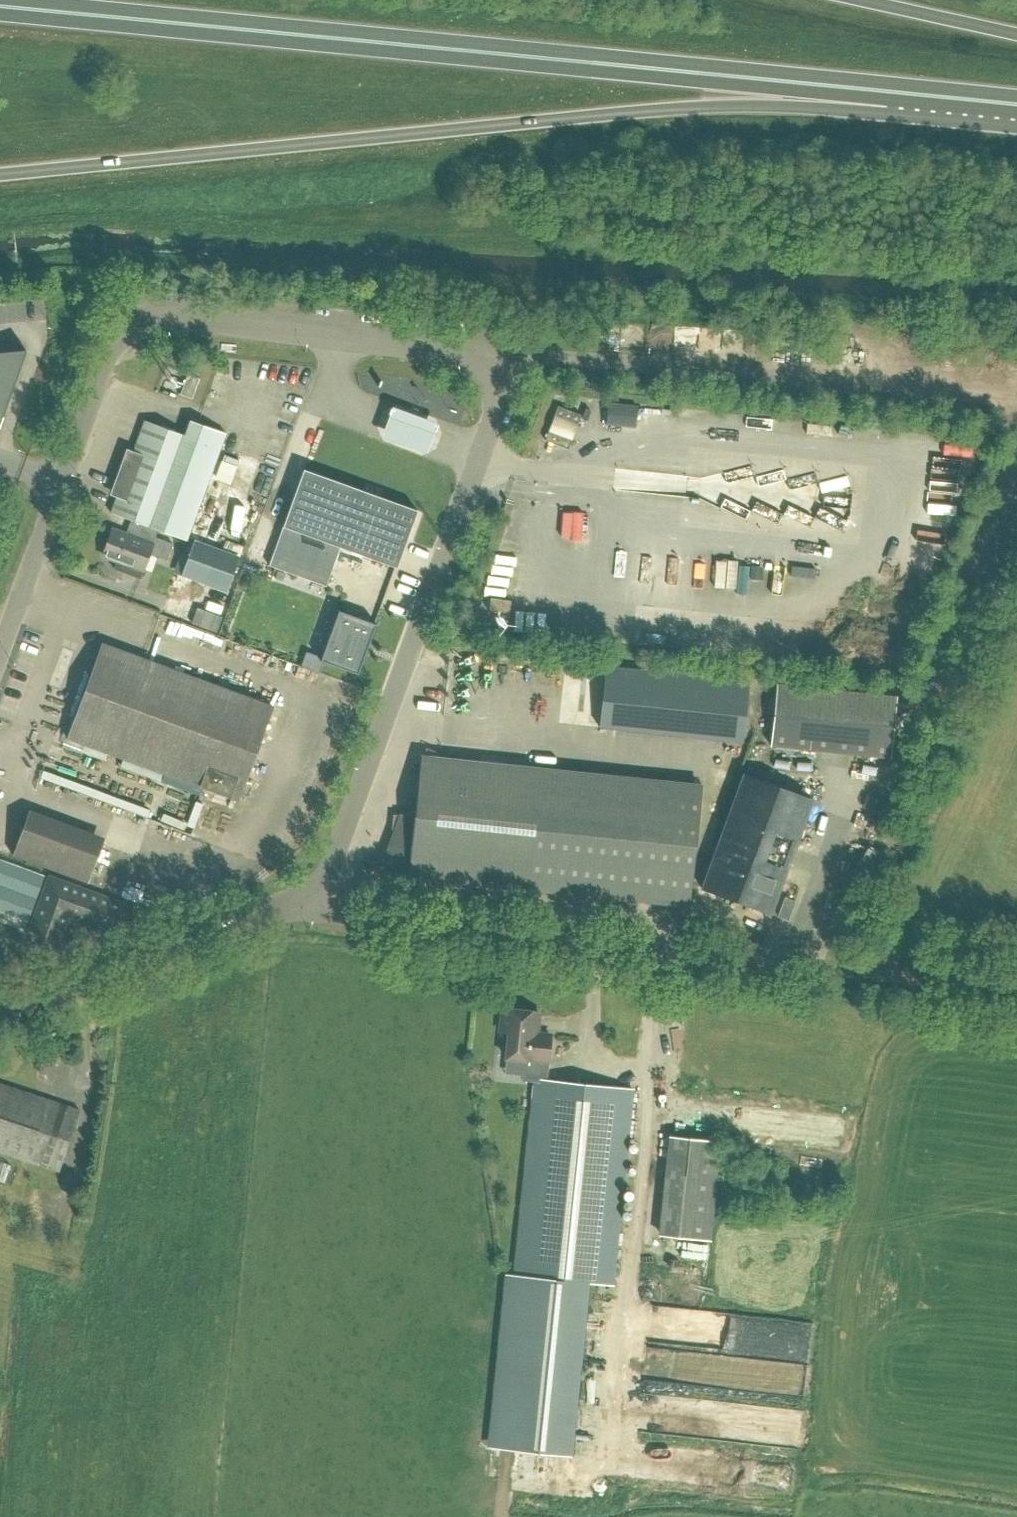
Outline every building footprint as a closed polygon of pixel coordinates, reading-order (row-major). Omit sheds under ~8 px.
[(26,350),(0,352),(0,423),(26,350)] [(199,379),(187,375),(180,395),(192,399),(199,379)] [(393,400),(383,428),(427,445),(437,417),(393,400)] [(549,431),(545,440),(568,449),(572,440),(578,423),(581,415),(568,410),(558,406),(555,414),(549,431)] [(610,426),(641,426),(641,414),(610,413),(610,426)] [(111,513),(134,521),(187,540),(226,436),(189,422),(184,435),(145,421),(133,453),(126,450),(109,495),(117,498),(111,513)] [(418,510),(303,469),(282,527),(397,568),(418,510)] [(854,478),(824,485),(826,494),(856,488),(854,478)] [(208,497),(202,522),(220,526),(225,501),(208,497)] [(178,565),(187,540),(134,521),(129,536),(112,530),(103,555),(116,560),(113,569),(140,578),(143,570),(149,554),(166,560),(178,565)] [(194,545),(184,576),(228,592),(239,562),(241,557),(196,541),(194,545)] [(705,560),(702,586),(713,587),(716,561),(705,560)] [(716,565),(718,590),(730,589),(728,564),(716,565)] [(143,606),(165,613),(170,596),(148,589),(143,606)] [(166,616),(178,619),(183,600),(171,597),(166,616)] [(494,599),(492,623),(511,624),(513,601),(494,599)] [(539,627),(542,605),(532,604),(530,626),(539,627)] [(518,628),(529,628),(530,606),(518,606),(518,628)] [(338,611),(320,661),(358,675),(376,624),(338,611)] [(556,613),(555,634),(565,635),(566,613),(556,613)] [(272,706),(103,644),(68,738),(238,801),(272,706)] [(607,666),(600,725),(743,741),(750,682),(607,666)] [(896,696),(777,684),(771,745),(890,756),(896,696)] [(640,780),(421,757),(408,877),(627,899),(640,780)] [(853,783),(883,786),(884,776),(872,774),(873,770),(855,768),(853,783)] [(812,796),(745,771),(704,887),(771,911),(812,796)] [(125,774),(121,782),(143,794),(148,787),(125,774)] [(696,786),(640,780),(627,899),(683,905),(696,786)] [(105,838),(30,811),(13,855),(88,883),(105,838)] [(0,859),(0,910),(29,920),(44,875),(0,859)] [(126,905),(49,877),(32,930),(61,941),(69,918),(89,926),(89,927),(90,928),(91,926),(101,930),(120,921),(126,905)] [(131,881),(125,897),(147,905),(152,888),(131,881)] [(785,896),(778,916),(788,920),(795,900),(785,896)] [(504,1274),(486,1448),(516,1451),(549,1454),(567,1280),(612,1285),(617,1232),(632,1089),(544,1080),(546,1060),(547,1060),(550,1034),(535,1033),(537,1012),(501,1008),(499,1031),(508,1032),(506,1056),(534,1059),(532,1079),(534,1080),(519,1222),(514,1275),(504,1274)] [(0,1082),(0,1153),(59,1172),(80,1108),(0,1082)] [(721,1142),(670,1136),(659,1236),(710,1241),(721,1142)] [(0,1173),(0,1177),(11,1182),(17,1167),(5,1162),(0,1173)] [(676,1294),(676,1302),(702,1303),(702,1295),(676,1294)]
